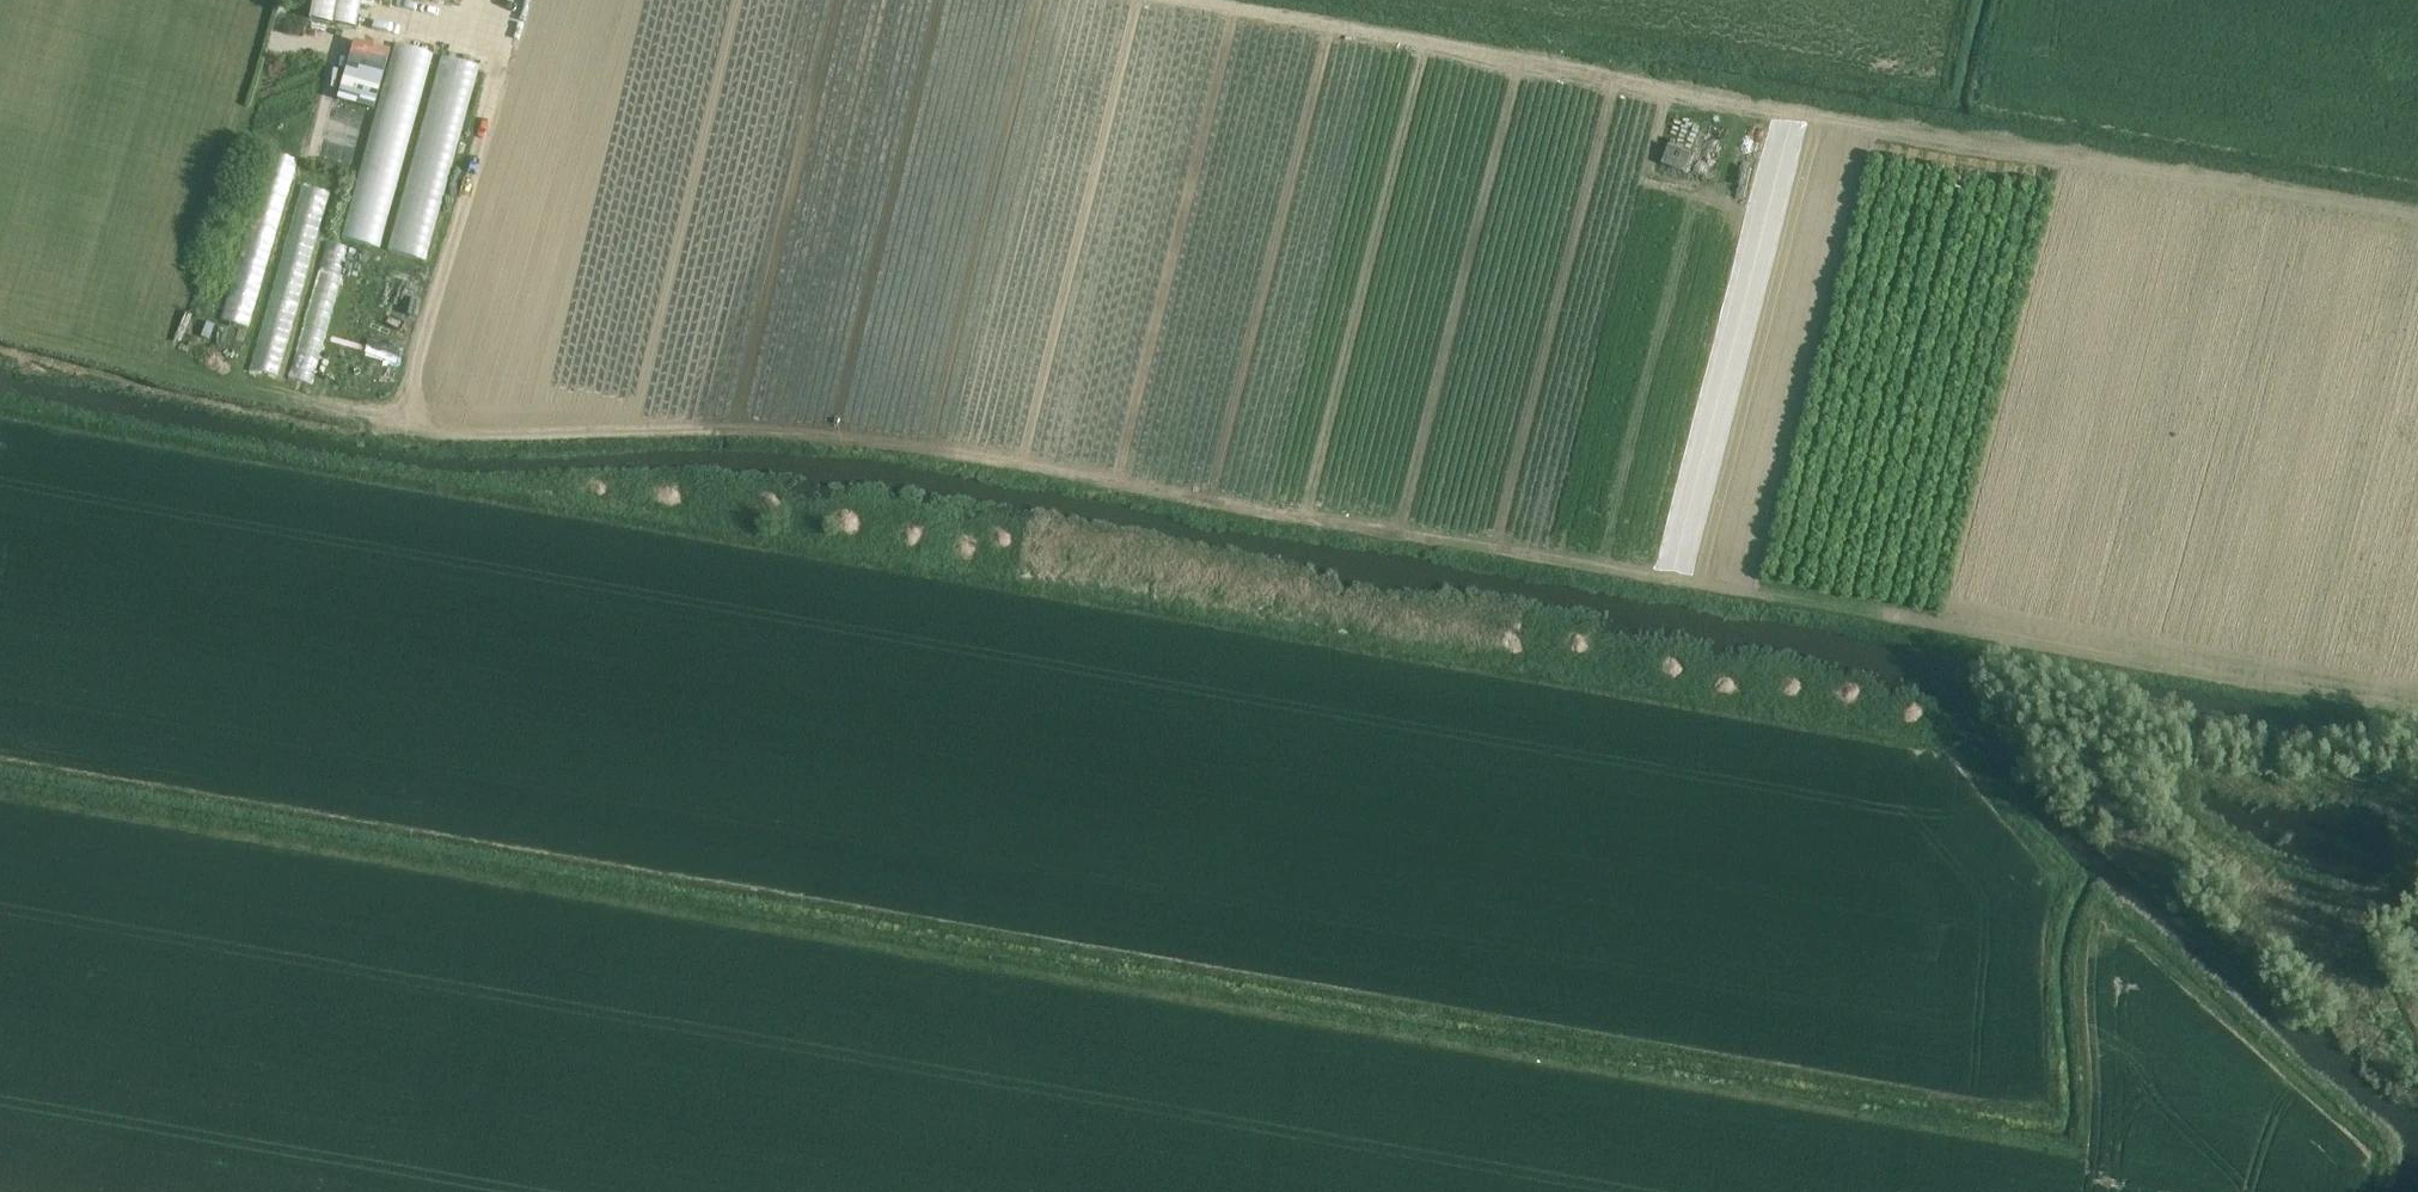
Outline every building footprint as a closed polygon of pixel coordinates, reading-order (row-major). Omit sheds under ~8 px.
[(310,19),(356,28),(361,0),(314,0),(310,19)]
